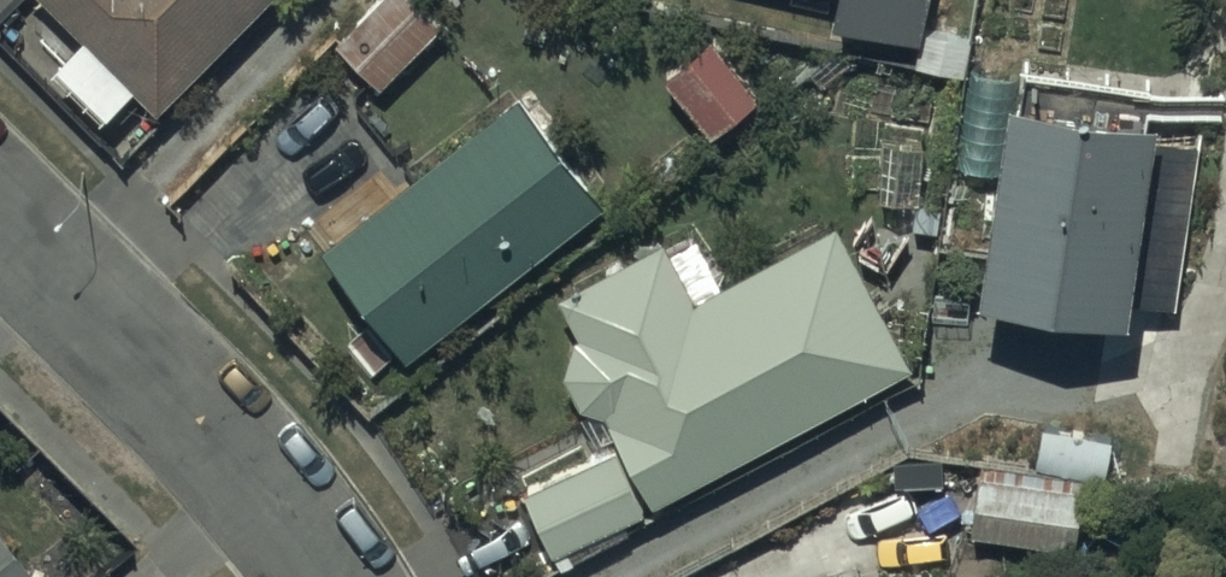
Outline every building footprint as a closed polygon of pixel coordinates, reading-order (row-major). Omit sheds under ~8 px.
[(159,98),(258,0),(61,0),(159,98)] [(378,73),(441,12),(429,0),(368,0),(337,31),(378,73)] [(920,19),(924,0),(839,0),(920,19)] [(759,79),(712,20),(663,58),(710,118),(759,79)] [(1014,72),(984,274),(1182,304),(1208,128),(1159,121),(1163,94),(1014,72)] [(520,80),(322,235),(406,342),(604,187),(520,80)] [(607,403),(654,491),(915,353),(839,211),(691,290),(659,229),(558,282),(577,317),(567,354),(579,387),(607,403)] [(1113,431),(1043,416),(1035,454),(1105,469),(1113,431)] [(524,481),(551,541),(643,500),(616,441),(524,481)] [(980,454),(970,523),(1073,538),(1083,468),(980,454)] [(0,532),(0,576),(37,576),(0,532)] [(946,543),(819,576),(955,576),(946,543)]
